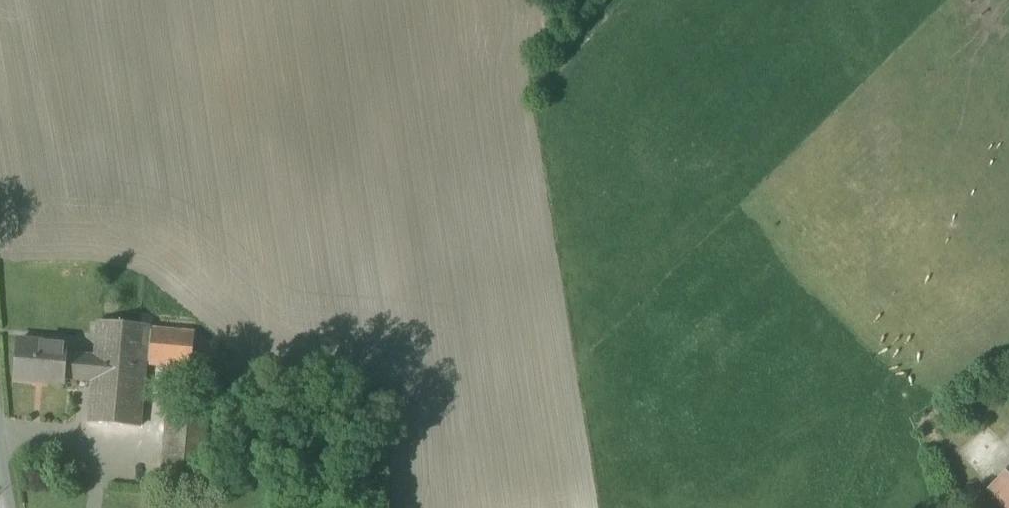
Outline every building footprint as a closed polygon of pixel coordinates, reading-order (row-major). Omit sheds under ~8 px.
[(95,358),(93,381),(90,422),(140,427),(147,369),(192,370),(195,332),(98,322),(95,358)] [(93,381),(95,358),(66,355),(67,344),(19,340),(15,380),(35,382),(35,376),(93,381)] [(189,421),(167,419),(162,477),(162,492),(184,493),(185,478),(204,480),(206,456),(209,422),(189,421)] [(988,490),(1006,507),(1008,507),(1008,470),(988,490)]
